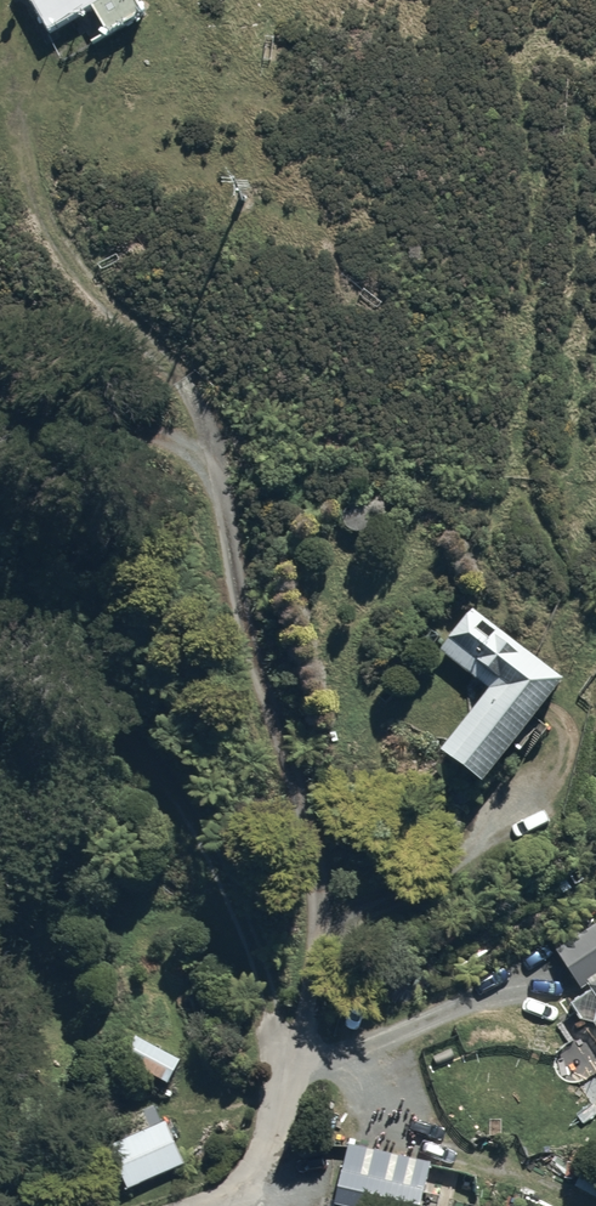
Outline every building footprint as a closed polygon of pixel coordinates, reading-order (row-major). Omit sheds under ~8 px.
[(50,37),(94,11),(111,39),(149,17),(139,0),(29,0),(50,37)] [(370,509),(367,506),(362,504),(357,504),(352,506),(348,509),(345,513),(344,518),(344,523),(346,527),(350,531),(354,533),(359,534),(364,533),(368,531),(372,527),(374,523),(374,518),(373,513),(370,509)] [(442,652),(491,692),(444,752),(487,787),(568,684),(475,612),(442,652)] [(558,952),(584,992),(590,988),(593,993),(573,1005),(583,1022),(595,1026),(595,926),(558,952)] [(182,1062),(139,1039),(127,1062),(170,1086),(182,1062)] [(123,1142),(111,1147),(130,1191),(186,1165),(168,1123),(165,1124),(156,1105),(115,1123),(123,1142)] [(339,1205),(426,1205),(434,1165),(354,1147),(339,1205)] [(578,1180),(567,1199),(579,1205),(595,1205),(595,1190),(578,1180)]
